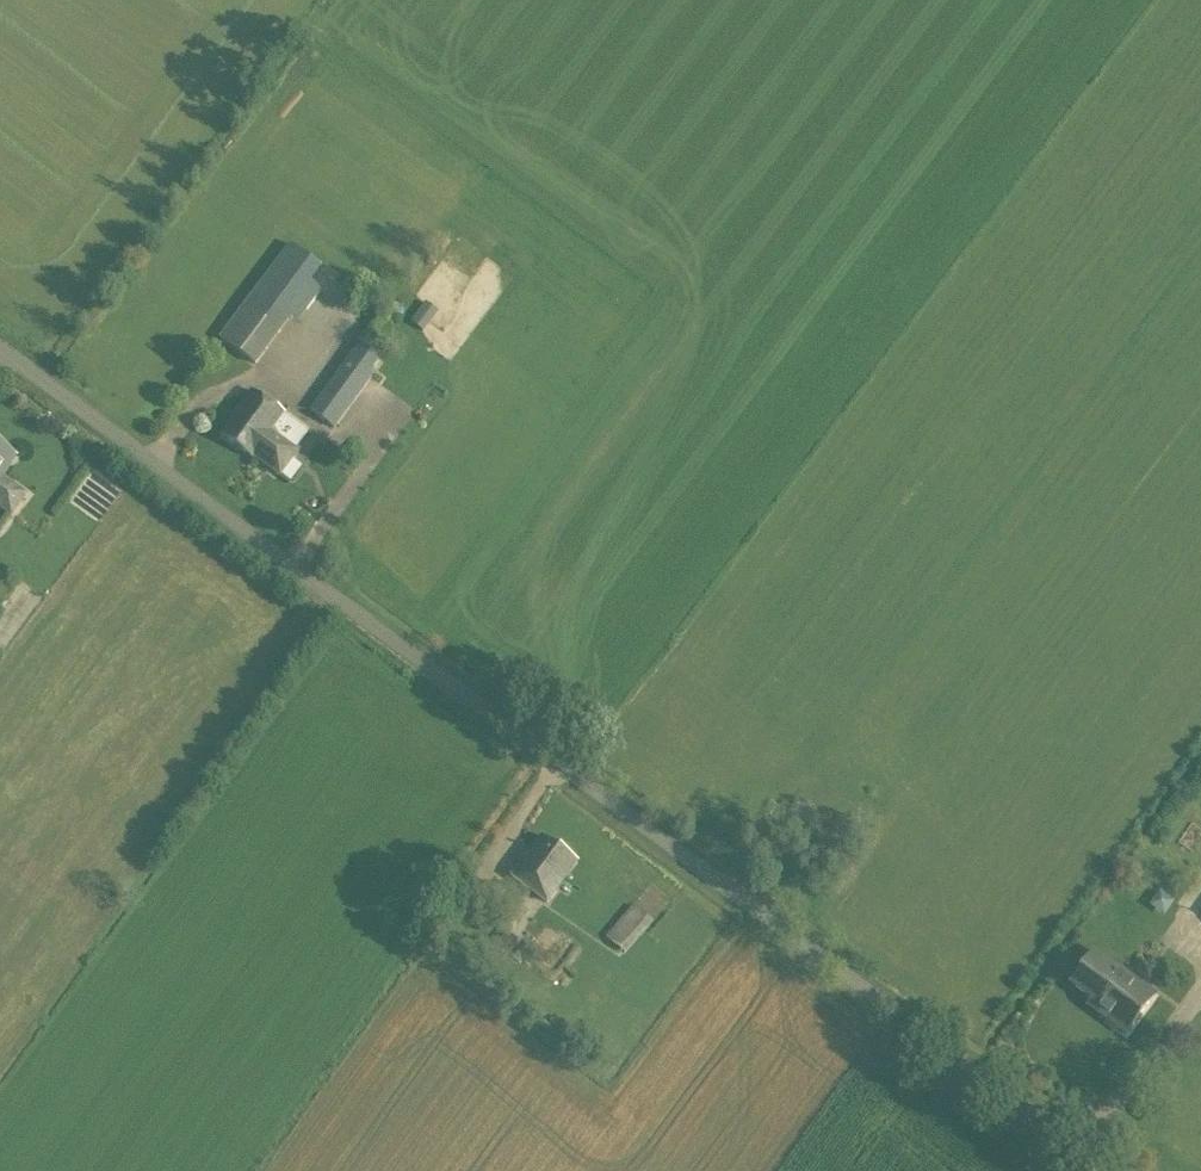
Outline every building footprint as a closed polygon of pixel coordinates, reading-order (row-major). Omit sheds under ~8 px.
[(290,314),(288,312),(321,268),(289,244),(218,338),(256,366),(291,319),(315,337),(336,308),(309,288),(290,314)] [(335,429),(373,378),(346,358),(308,410),(335,429)] [(255,460),(255,458),(286,416),(285,416),(284,416),(254,394),(239,414),(240,415),(224,437),(255,460)] [(286,416),(255,458),(282,478),(296,458),(293,456),(309,434),(286,416)] [(11,516),(26,494),(2,477),(16,458),(0,446),(0,508),(11,516)] [(547,903),(577,862),(544,837),(514,878),(547,903)] [(626,954),(653,922),(634,906),(607,938),(626,954)] [(1102,1009),(1127,974),(1096,952),(1071,986),(1102,1009)] [(1127,974),(1102,1009),(1099,1014),(1126,1034),(1155,995),(1127,974)]
